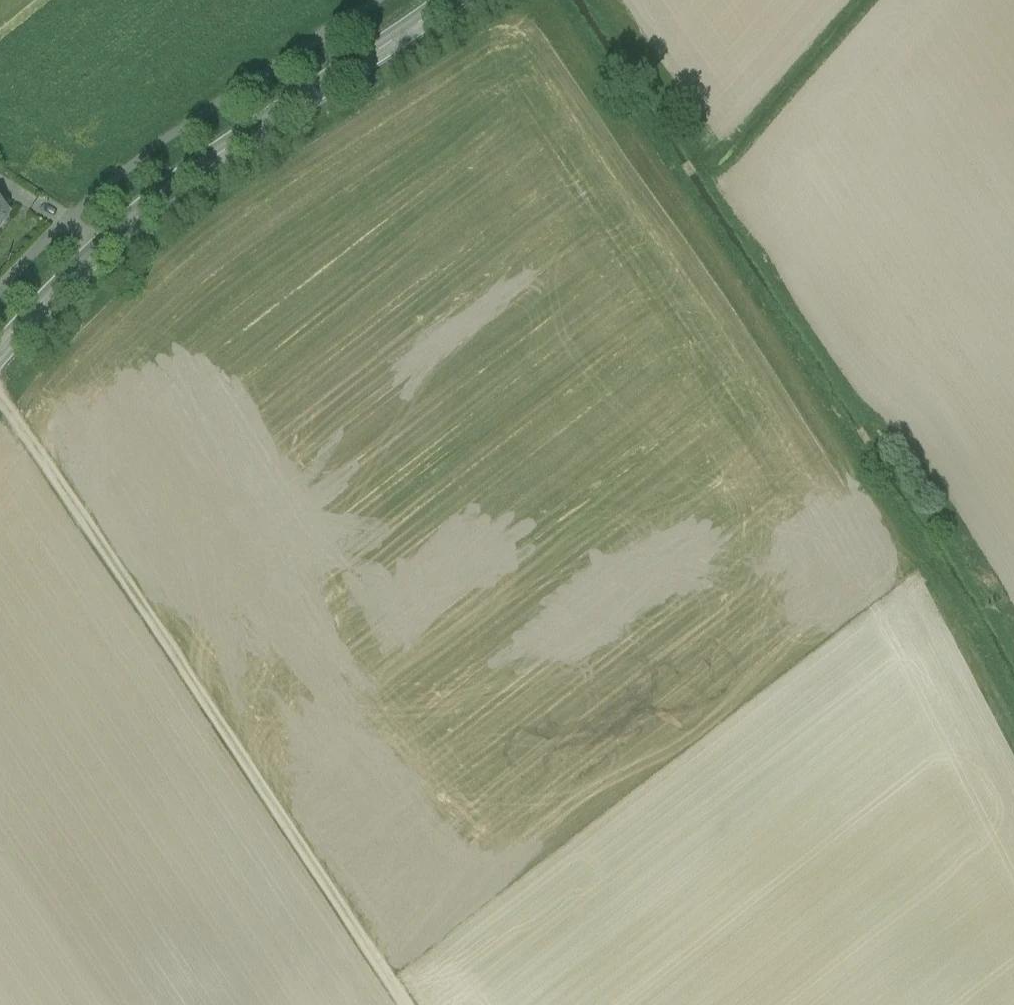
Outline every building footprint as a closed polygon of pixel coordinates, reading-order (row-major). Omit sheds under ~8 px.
[(0,201),(0,248),(4,252),(27,222),(0,201)]
